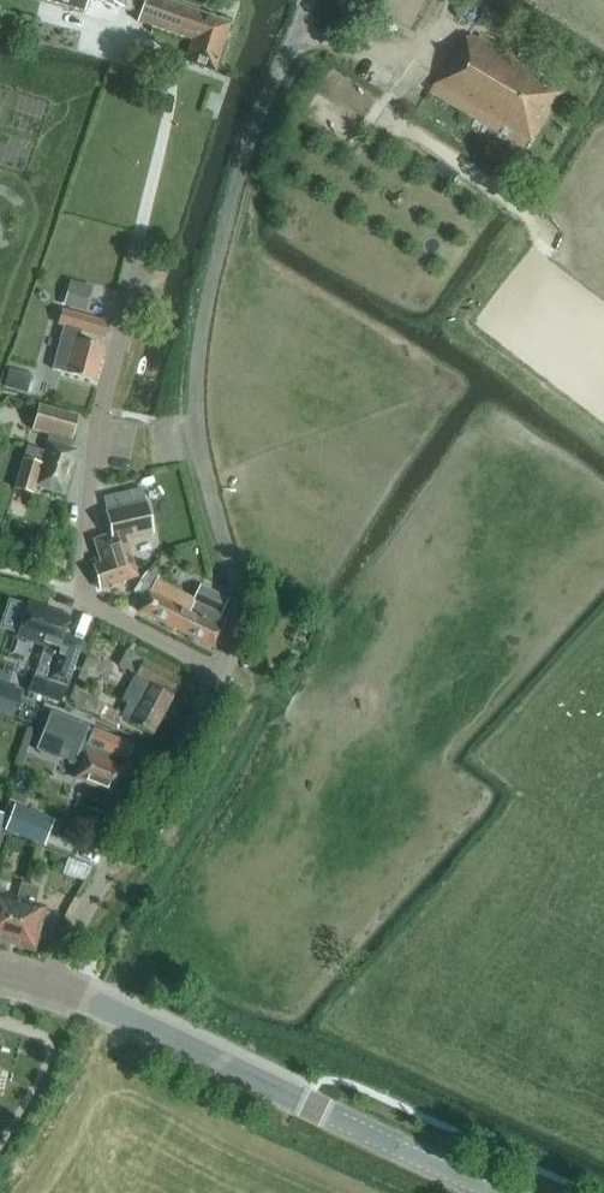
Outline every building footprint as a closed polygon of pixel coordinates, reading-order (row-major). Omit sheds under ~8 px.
[(42,0),(84,13),(87,0),(41,0),(42,0)] [(125,0),(95,0),(122,9),(125,0)] [(122,8),(140,14),(138,21),(193,41),(186,62),(215,71),(232,23),(162,0),(125,0),(122,8)] [(460,54),(456,51),(431,92),(528,150),(563,92),(471,36),(460,54)] [(440,162),(433,172),(453,186),(460,177),(440,162)] [(71,281),(63,306),(85,312),(92,287),(71,281)] [(67,327),(55,371),(97,382),(106,348),(82,341),(84,332),(108,338),(112,325),(65,312),(61,325),(67,327)] [(32,375),(9,368),(4,387),(27,393),(32,375)] [(50,435),(44,452),(30,448),(28,459),(24,458),(15,489),(33,495),(36,487),(65,495),(77,451),(68,449),(77,417),(39,406),(33,430),(50,435)] [(128,494),(103,499),(107,511),(146,502),(143,490),(128,494)] [(107,511),(111,529),(112,533),(92,540),(100,563),(94,565),(100,591),(138,579),(126,542),(155,536),(146,502),(107,511)] [(15,559),(19,544),(0,538),(0,555),(15,559)] [(186,596),(156,581),(159,577),(146,571),(132,593),(145,599),(139,612),(214,649),(224,630),(221,629),(226,620),(220,617),(228,600),(202,587),(194,601),(186,596)] [(31,685),(29,692),(61,703),(79,652),(82,642),(63,636),(69,619),(29,605),(28,607),(8,600),(0,624),(0,629),(18,636),(18,637),(44,646),(31,685)] [(116,659),(91,648),(82,668),(107,679),(116,659)] [(121,702),(128,705),(122,718),(152,734),(181,680),(144,660),(126,651),(118,667),(134,675),(121,702)] [(296,666),(297,661),(293,656),(288,657),(282,663),(282,668),(285,671),(290,671),(296,666)] [(87,676),(80,672),(73,689),(80,692),(87,676)] [(0,683),(0,715),(14,719),(23,690),(0,683)] [(74,690),(69,699),(76,703),(74,706),(117,727),(122,716),(74,690)] [(132,746),(93,730),(92,732),(51,715),(38,749),(79,767),(75,778),(118,796),(131,764),(126,762),(132,746)] [(6,813),(0,829),(0,830),(0,832),(5,834),(28,841),(33,824),(28,822),(22,799),(15,796),(8,814),(6,813)] [(148,840),(159,847),(170,829),(159,822),(148,840)] [(0,897),(0,941),(33,950),(44,909),(34,906),(39,889),(22,884),(17,901),(0,897)]
